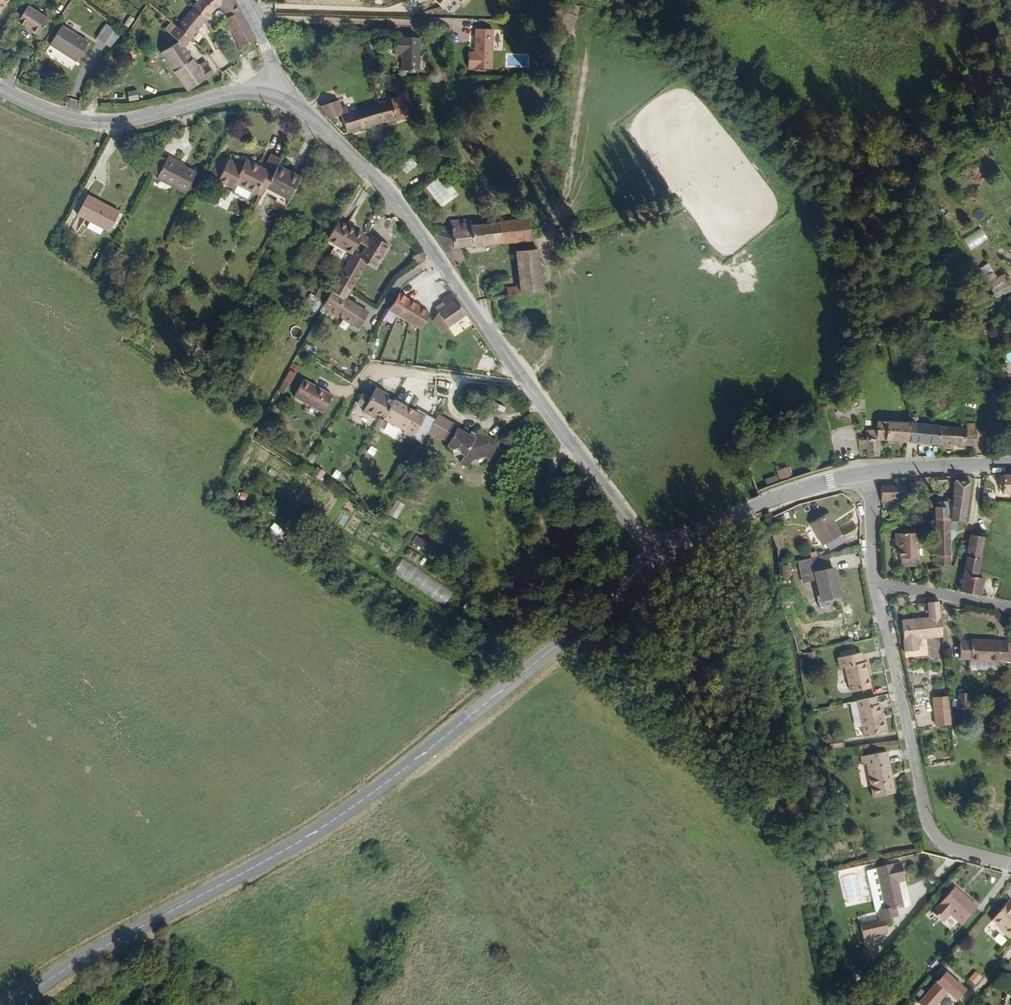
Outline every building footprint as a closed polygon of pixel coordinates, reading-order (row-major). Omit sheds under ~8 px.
[(207,24),(218,10),(224,22),(236,16),(228,0),(199,0),(192,10),(207,24)] [(183,34),(192,42),(207,24),(192,10),(179,26),(172,20),(170,22),(174,27),(183,34)] [(235,53),(251,46),(236,16),(224,22),(221,26),(235,53)] [(27,22),(18,37),(38,49),(47,35),(27,22)] [(184,51),(192,42),(183,34),(174,27),(170,22),(167,27),(177,42),(161,54),(189,95),(214,77),(209,69),(199,75),(184,51)] [(495,25),(478,25),(479,48),(472,48),(472,63),(495,63),(495,25)] [(105,33),(97,45),(110,55),(119,43),(105,33)] [(421,34),(399,33),(398,50),(405,51),(405,65),(420,66),(421,34)] [(63,38),(52,56),(77,71),(87,53),(63,38)] [(377,98),(383,122),(414,114),(413,103),(407,103),(407,98),(409,98),(408,90),(397,91),(397,95),(377,98)] [(368,126),(383,122),(377,98),(361,104),(368,126)] [(324,113),(343,135),(363,127),(356,106),(351,109),(349,104),(342,107),(338,100),(323,107),(325,113),(324,113)] [(363,127),(368,126),(361,104),(356,106),(363,127)] [(412,155),(400,168),(407,174),(418,162),(412,155)] [(183,195),(193,175),(172,163),(173,162),(166,158),(155,179),(183,195)] [(262,198),(273,177),(277,168),(269,164),(261,179),(243,170),(238,178),(235,176),(236,174),(226,170),(224,173),(218,170),(211,185),(233,195),(231,199),(245,206),(250,206),(256,193),(262,198)] [(256,209),(279,222),(296,189),(273,177),(262,198),(256,209)] [(437,178),(426,188),(443,207),(454,198),(437,178)] [(118,213),(103,206),(102,208),(97,206),(92,203),(93,201),(85,197),(76,216),(109,233),(118,213)] [(482,220),(479,213),(450,219),(452,226),(435,229),(453,264),(466,257),(462,247),(529,235),(526,211),(482,220)] [(336,230),(325,249),(347,263),(354,253),(358,244),(351,239),(348,242),(342,239),(344,235),(336,230)] [(963,241),(968,249),(981,242),(977,234),(963,241)] [(59,246),(54,243),(50,251),(55,255),(59,246)] [(354,253),(361,257),(374,266),(383,251),(370,243),(365,248),(358,244),(354,253)] [(544,289),(537,244),(519,247),(525,282),(509,285),(511,294),(544,289)] [(407,260),(412,269),(421,263),(415,255),(407,260)] [(356,268),(347,263),(334,289),(346,296),(358,276),(366,281),(374,266),(361,257),(356,268)] [(989,288),(994,297),(1010,287),(1005,279),(998,282),(992,273),(987,277),(993,286),(989,288)] [(329,298),(341,306),(346,296),(334,289),(329,298)] [(311,294),(307,304),(319,308),(322,298),(311,294)] [(329,298),(319,315),(355,335),(364,320),(341,306),(329,298)] [(395,299),(385,315),(417,334),(428,317),(395,299)] [(439,341),(464,322),(447,299),(437,307),(439,309),(430,317),(433,321),(428,324),(439,341)] [(385,325),(378,337),(388,343),(395,332),(385,325)] [(287,392),(296,374),(290,371),(281,389),(287,392)] [(304,389),(295,405),(324,422),(334,405),(304,389)] [(391,401),(379,395),(368,419),(380,425),(382,420),(390,424),(389,426),(411,436),(420,416),(400,406),(399,408),(390,405),(391,401)] [(438,414),(421,446),(428,450),(437,435),(456,445),(455,448),(462,457),(469,454),(472,456),(469,465),(475,469),(480,460),(484,460),(489,456),(498,459),(503,446),(495,442),(496,440),(484,434),(481,438),(463,430),(464,427),(438,414)] [(881,445),(904,446),(905,427),(875,426),(875,435),(881,436),(881,445)] [(905,427),(904,446),(935,448),(935,429),(914,428),(905,427)] [(963,427),(962,430),(962,436),(972,436),(972,427),(963,427)] [(935,429),(935,448),(972,450),(972,436),(962,436),(962,430),(935,429)] [(865,446),(877,445),(881,445),(881,436),(875,435),(865,436),(865,444),(865,446)] [(863,454),(864,461),(878,459),(877,445),(865,446),(865,444),(856,445),(857,454),(863,454)] [(777,471),(781,480),(792,476),(789,466),(777,471)] [(766,479),(768,484),(779,480),(778,475),(766,479)] [(1002,478),(1001,490),(998,491),(999,497),(1010,497),(1010,478),(1002,478)] [(928,482),(918,482),(918,495),(923,495),(928,495),(928,482)] [(954,524),(962,524),(969,485),(955,484),(952,505),(942,505),(942,511),(934,511),(934,523),(948,524),(954,524)] [(887,493),(879,493),(880,506),(887,506),(887,504),(904,504),(904,489),(896,489),(896,491),(887,491),(887,493)] [(911,495),(910,508),(922,507),(923,495),(918,495),(911,495)] [(389,515),(397,519),(405,504),(397,500),(389,515)] [(995,518),(997,506),(989,505),(987,517),(995,518)] [(410,515),(406,524),(414,528),(419,519),(410,515)] [(843,534),(834,517),(820,525),(828,542),(843,534)] [(934,532),(934,571),(940,570),(940,568),(949,567),(948,532),(948,524),(934,523),(934,526),(934,532)] [(895,534),(895,542),(899,541),(899,549),(899,559),(916,559),(916,534),(895,534)] [(960,592),(979,596),(982,580),(976,579),(983,545),(989,546),(990,539),(970,535),(960,592)] [(411,545),(428,554),(433,544),(417,536),(411,545)] [(410,549),(406,556),(420,565),(424,558),(410,549)] [(403,560),(394,574),(446,605),(455,591),(403,560)] [(791,565),(782,565),(783,579),(791,579),(791,565)] [(836,603),(827,570),(806,575),(815,609),(836,603)] [(937,635),(934,603),(923,603),(924,618),(898,620),(900,649),(913,648),(913,637),(937,635)] [(1006,664),(1006,642),(980,643),(980,642),(969,641),(968,644),(959,644),(959,662),(969,661),(968,663),(1006,664)] [(816,651),(807,653),(808,662),(817,659),(816,651)] [(870,689),(865,664),(862,665),(859,655),(840,660),(841,669),(844,668),(849,694),(870,689)] [(960,696),(959,709),(968,710),(969,696),(960,696)] [(873,698),(857,702),(864,737),(885,733),(879,707),(876,708),(873,698)] [(935,726),(951,725),(949,700),(934,700),(935,726)] [(895,794),(885,754),(861,759),(862,767),(867,766),(875,800),(895,794)] [(909,882),(903,865),(870,875),(882,915),(885,915),(887,922),(868,929),(871,942),(895,934),(892,922),(906,918),(904,910),(910,909),(902,884),(909,882)] [(963,925),(977,908),(955,890),(935,914),(945,923),(951,916),(963,925)] [(1010,936),(1010,902),(1009,900),(992,921),(1009,938),(1010,936)] [(999,945),(1004,939),(996,933),(991,938),(999,945)] [(988,967),(975,975),(980,983),(993,976),(988,967)] [(942,970),(931,982),(933,983),(915,1003),(917,1004),(935,1004),(945,994),(953,1001),(964,989),(942,970)]
